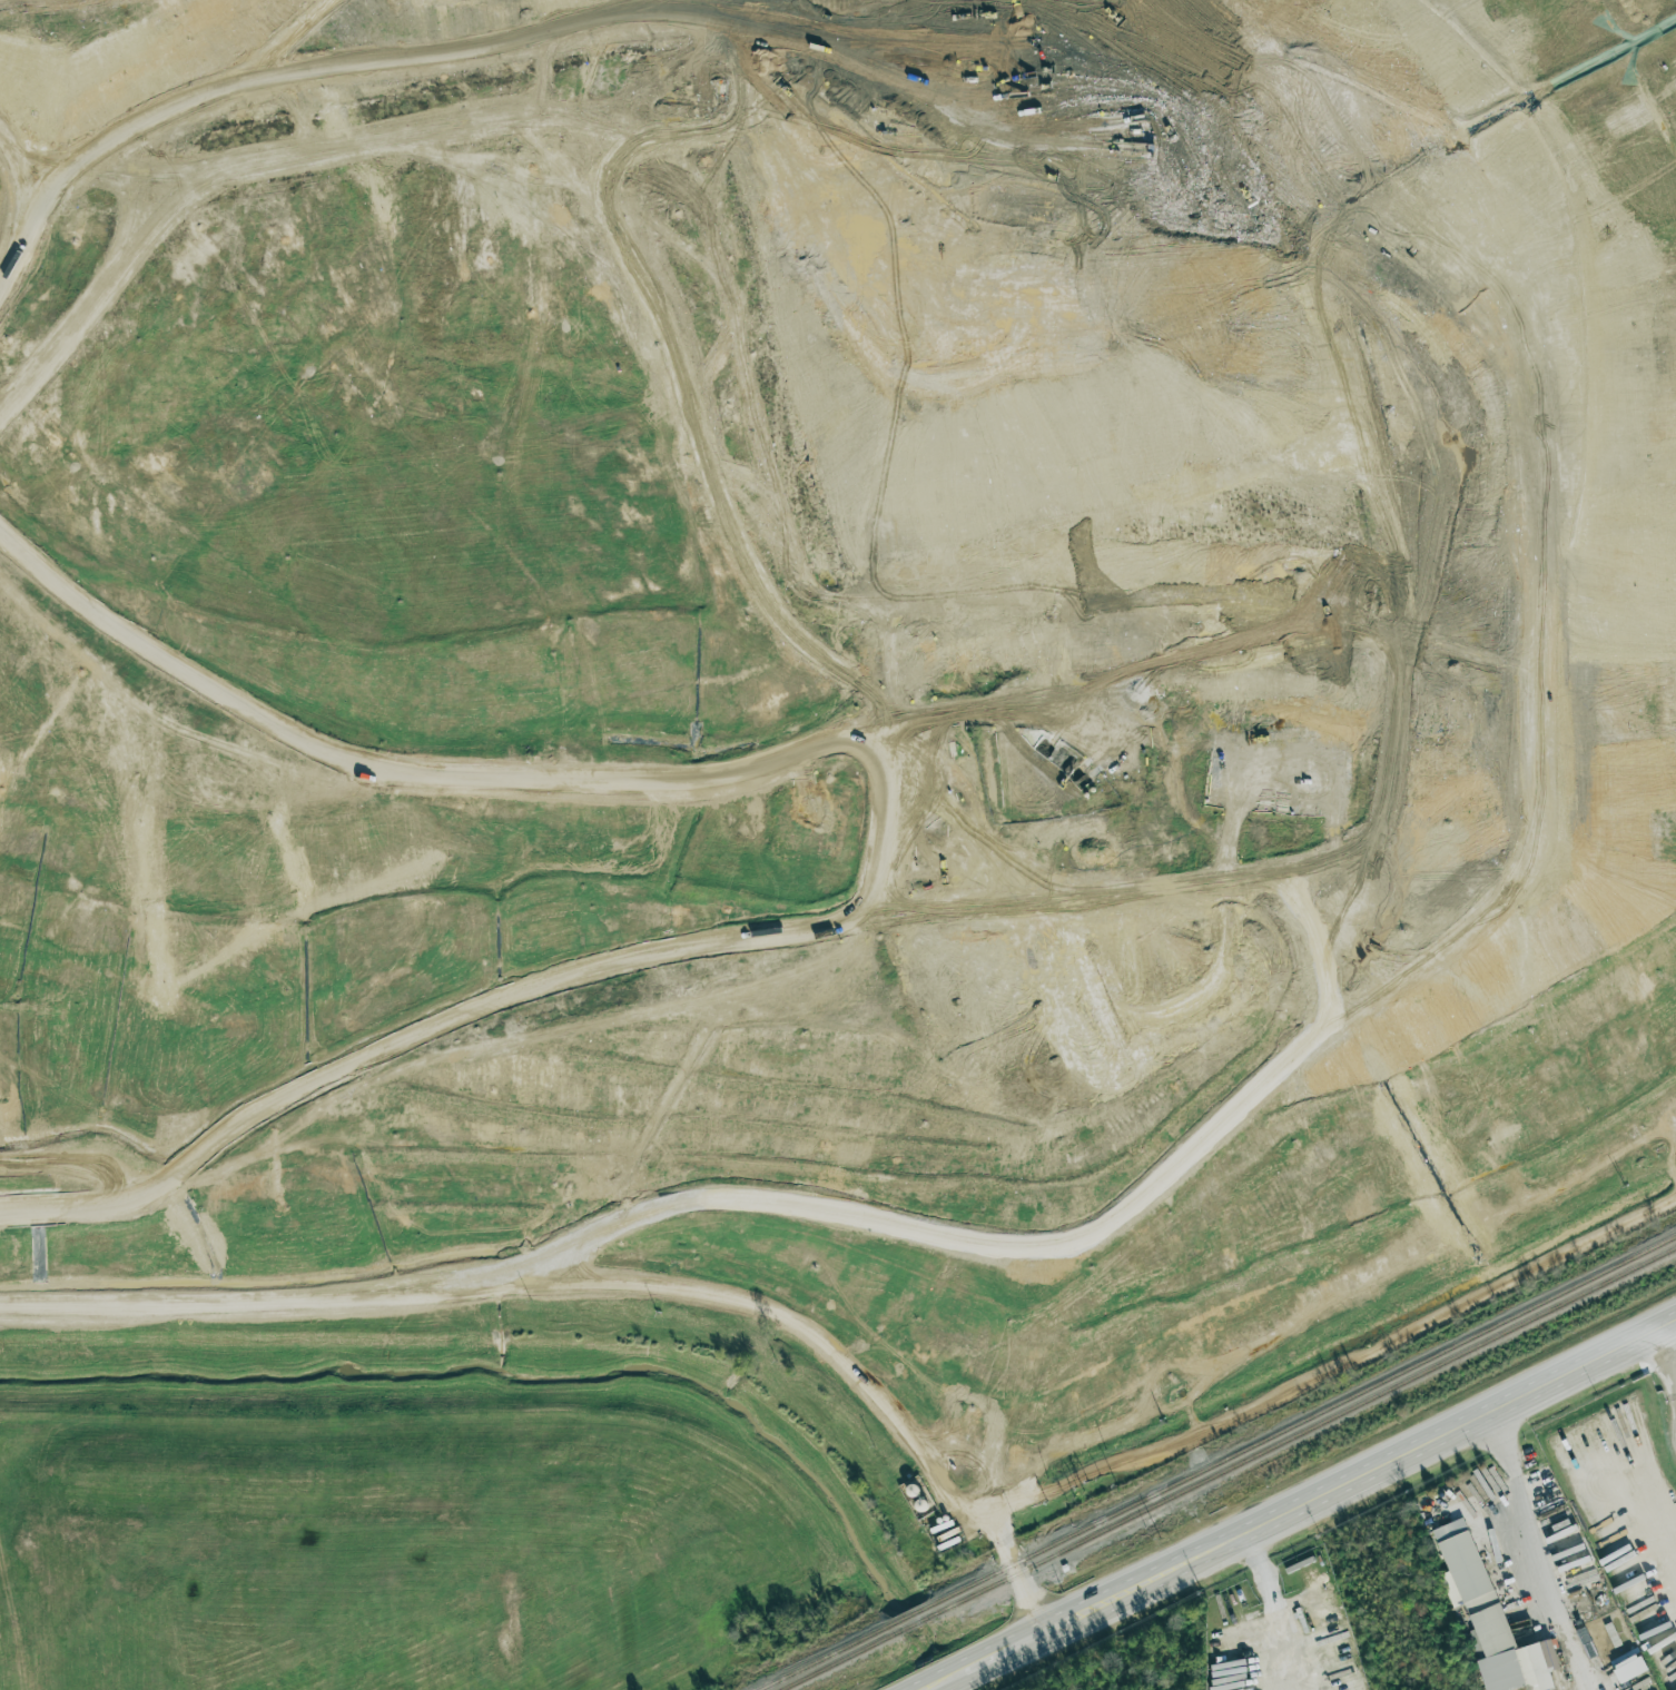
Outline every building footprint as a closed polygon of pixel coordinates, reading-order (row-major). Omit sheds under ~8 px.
[(1465,1517),(1433,1530),(1449,1571),(1440,1575),(1453,1608),(1465,1603),(1475,1629),(1473,1629),(1485,1658),(1476,1661),(1487,1689),(1511,1689),(1525,1684),(1527,1689),(1547,1689),(1555,1687),(1549,1672),(1561,1667),(1550,1637),(1517,1650),(1465,1517)] [(1620,1684),(1648,1670),(1638,1648),(1610,1661),(1620,1684)]
